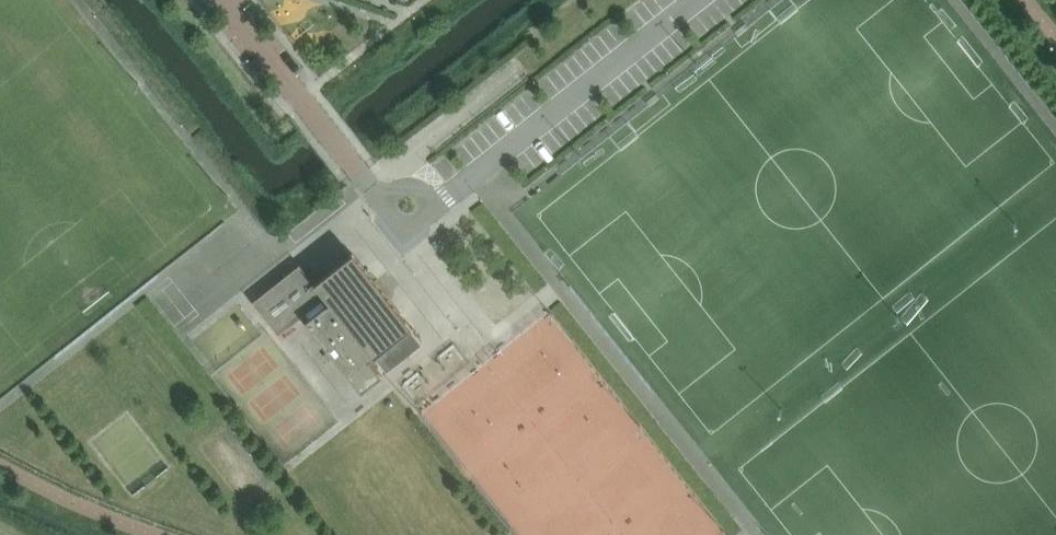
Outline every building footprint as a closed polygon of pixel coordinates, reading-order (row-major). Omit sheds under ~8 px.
[(412,328),(353,253),(311,286),(299,271),(259,302),(282,331),(301,316),(361,392),(382,376),(370,360),(373,357),(374,358),(412,328)]
